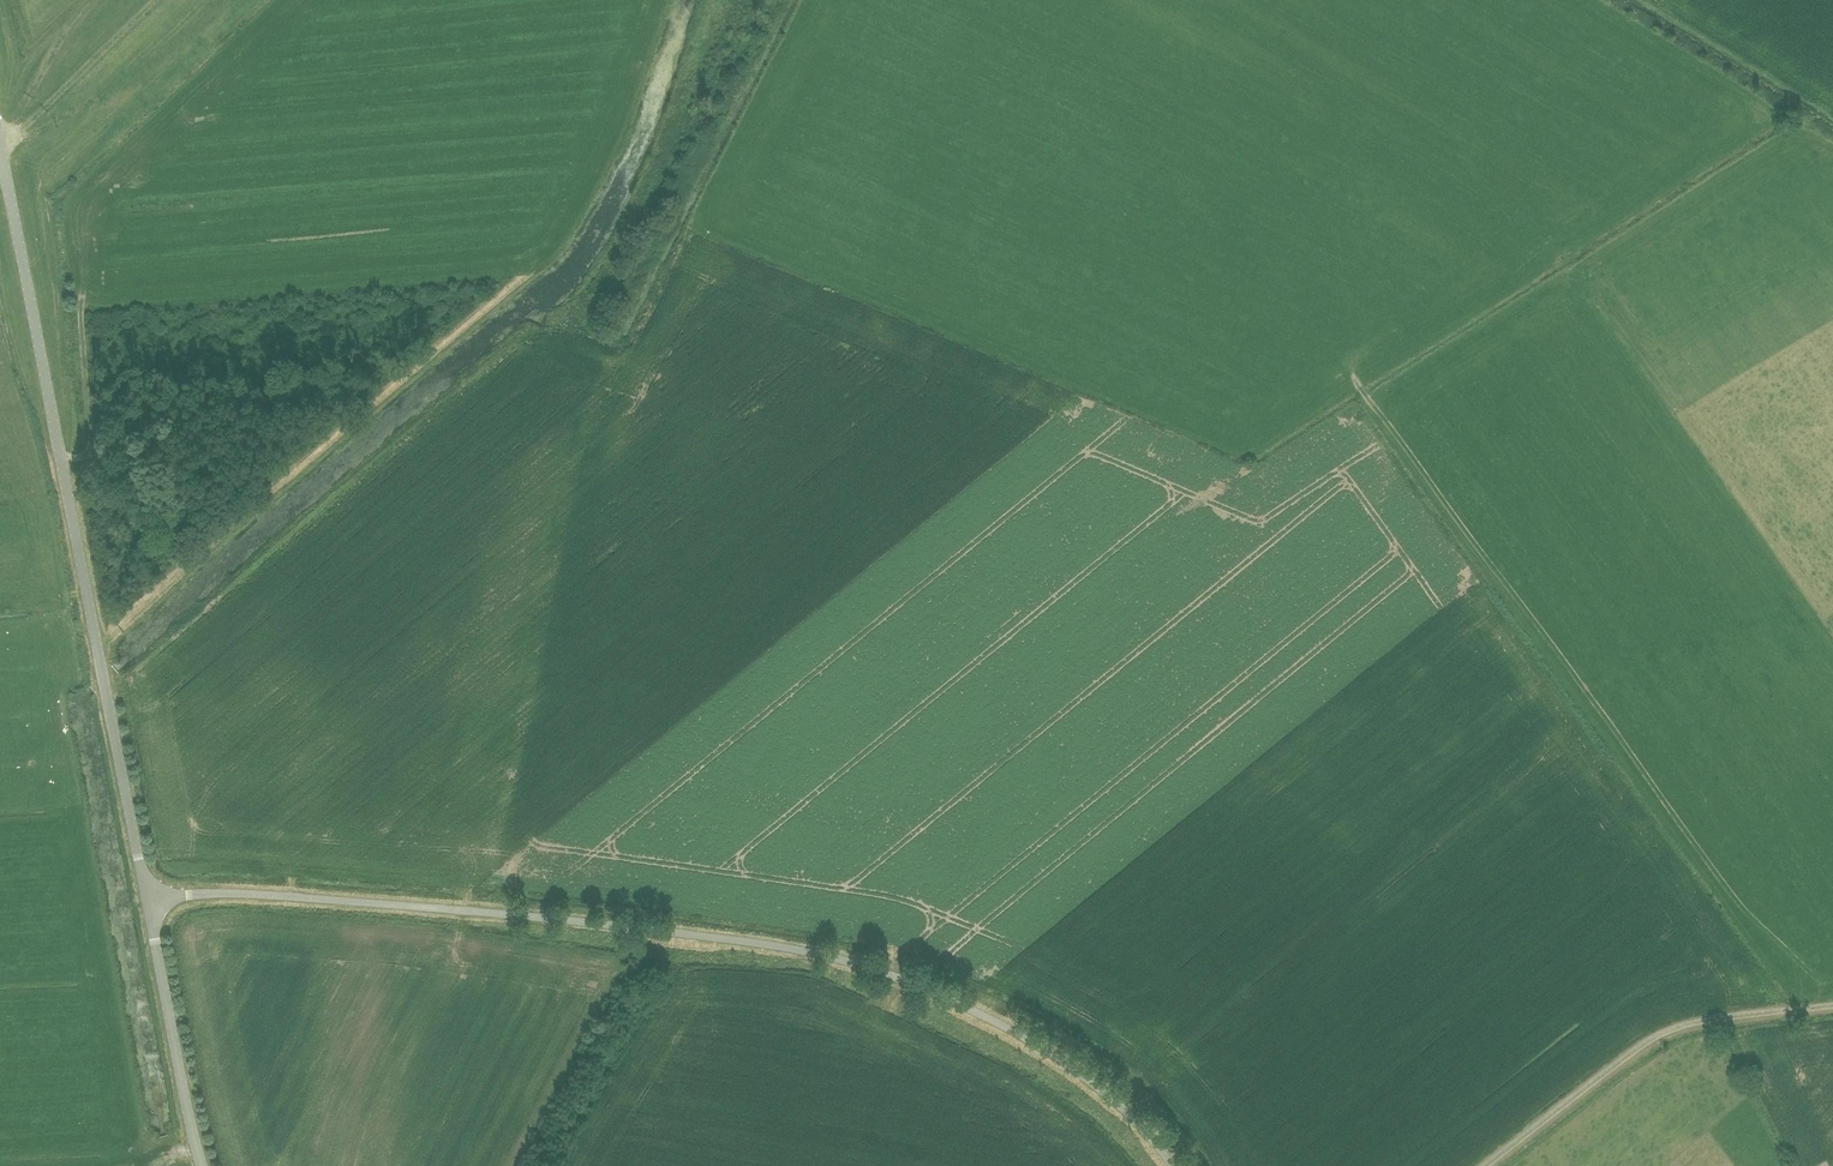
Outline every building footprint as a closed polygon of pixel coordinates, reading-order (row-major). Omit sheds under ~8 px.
[(623,1014),(615,1019),(619,1025),(627,1021),(623,1014)]
